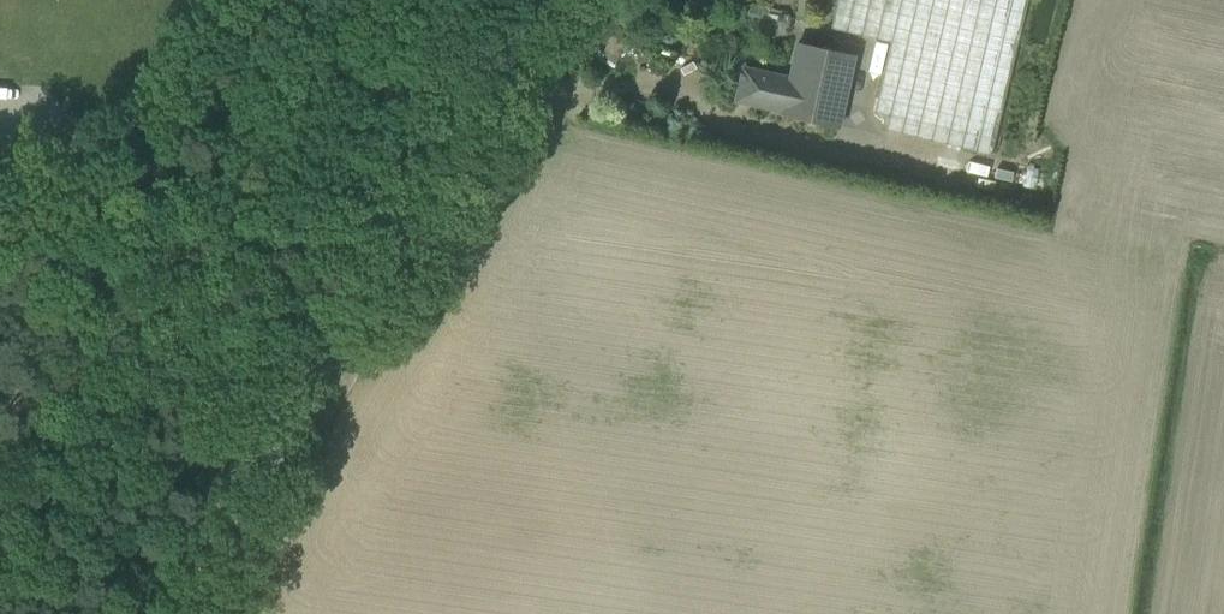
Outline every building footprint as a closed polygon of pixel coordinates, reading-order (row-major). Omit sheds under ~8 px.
[(831,28),(877,38),(891,42),(875,112),(890,116),(887,130),(961,147),(991,154),(1027,0),(838,0),(831,28)] [(782,115),(840,126),(856,55),(798,43),(790,78),(744,68),(736,101),(783,111),(782,115)]
